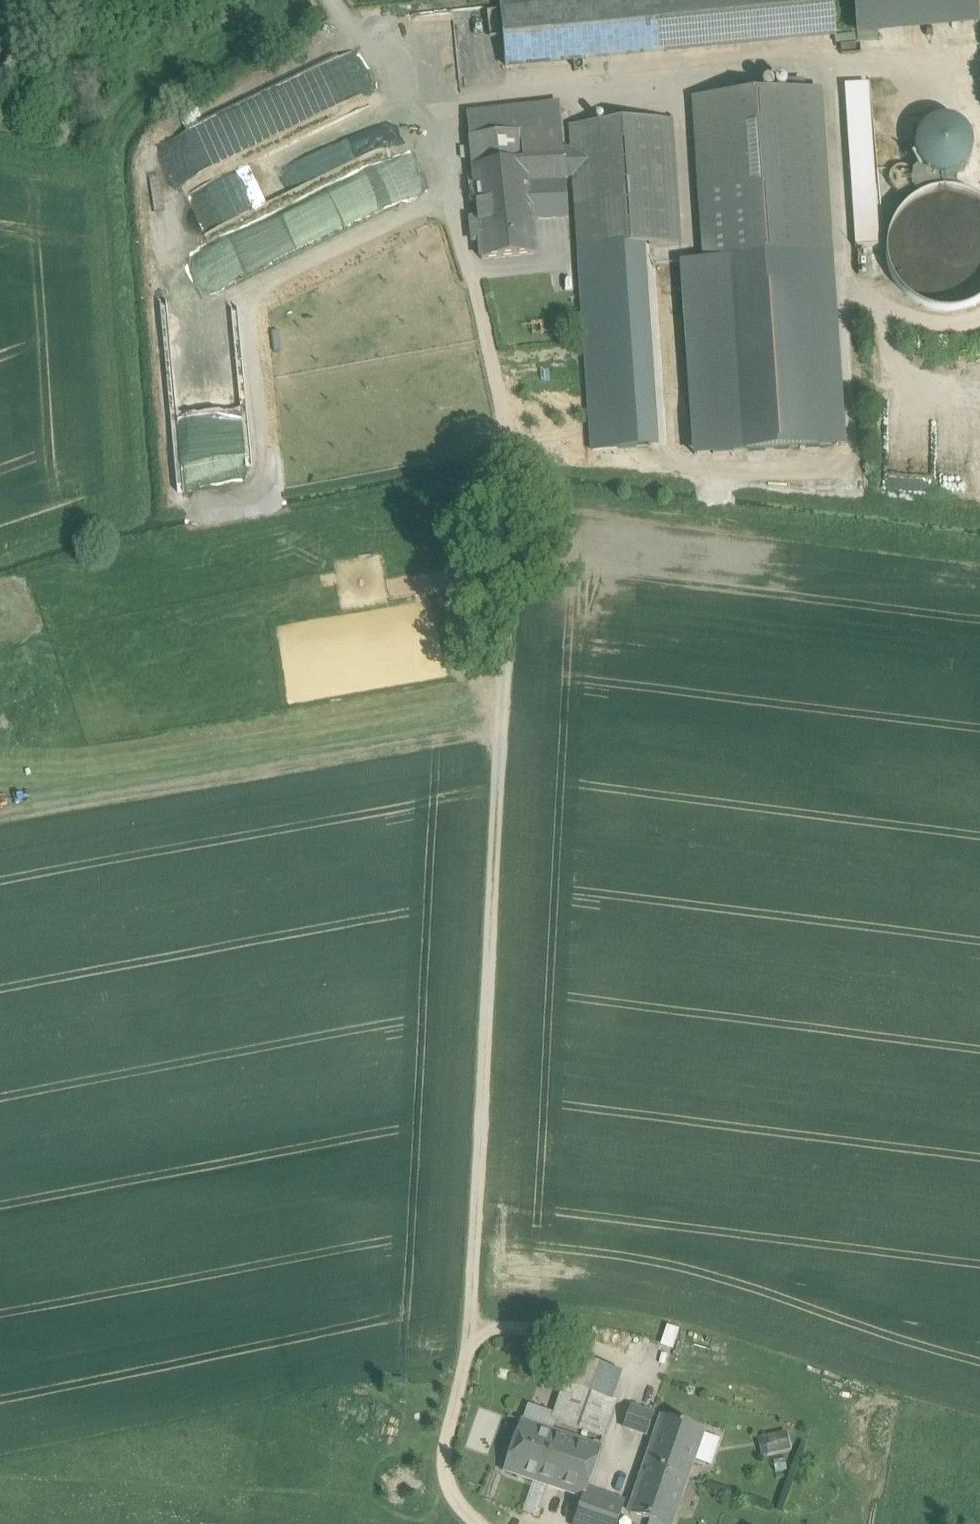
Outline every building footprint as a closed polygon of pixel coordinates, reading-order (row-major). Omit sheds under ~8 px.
[(667,52),(661,0),(581,0),(500,8),(506,68),(667,52)] [(667,52),(835,35),(831,0),(661,0),(667,52)] [(857,37),(979,25),(977,0),(853,0),(857,37)] [(813,92),(693,100),(704,263),(824,255),(813,92)] [(467,118),(469,140),(561,131),(560,109),(467,118)] [(928,124),(922,129),(917,136),(914,144),(914,153),(916,161),(920,168),(926,174),(934,177),(942,179),(951,178),(958,175),(965,170),(970,163),(972,155),(973,146),(971,138),(966,131),(960,125),(953,121),(944,120),(936,121),(928,124)] [(671,122),(571,129),(572,149),(574,179),(579,251),(645,247),(680,244),(671,122)] [(469,140),(477,222),(537,216),(567,214),(565,180),(574,179),(572,149),(562,150),(561,131),(469,140)] [(368,177),(382,201),(410,185),(396,161),(368,177)] [(969,196),(957,192),(944,191),(931,193),(919,198),(909,205),(900,213),(893,224),(888,236),(886,248),(886,261),(890,273),(895,285),(903,295),(913,303),(924,309),(937,312),(949,313),(962,311),(974,306),(979,302),(979,201),(969,196)] [(481,262),(535,255),(532,222),(537,221),(537,216),(477,222),(481,262)] [(645,247),(579,251),(592,451),(658,448),(645,247)] [(837,444),(824,255),(704,263),(689,264),(702,452),(837,444)] [(944,425),(944,436),(960,436),(960,424),(944,425)] [(884,488),(909,489),(910,468),(885,467),(884,488)] [(564,1385),(602,1398),(611,1370),(573,1358),(564,1385)] [(548,1432),(601,1449),(617,1403),(602,1398),(564,1385),(548,1432)] [(635,1432),(642,1411),(631,1407),(624,1428),(635,1432)] [(642,1411),(635,1432),(646,1436),(654,1415),(642,1411)] [(630,1514),(659,1523),(671,1523),(702,1432),(663,1418),(630,1514)] [(522,1423),(505,1472),(534,1481),(551,1487),(583,1498),(584,1498),(587,1491),(601,1449),(548,1432),(522,1423)] [(770,1436),(774,1455),(791,1451),(787,1432),(770,1436)] [(774,1455),(770,1436),(757,1438),(761,1458),(774,1455)] [(551,1487),(534,1481),(523,1514),(539,1520),(551,1487)] [(584,1498),(583,1498),(574,1523),(589,1523),(599,1495),(587,1491),(584,1498)] [(599,1495),(589,1523),(617,1523),(624,1504),(599,1495)]
